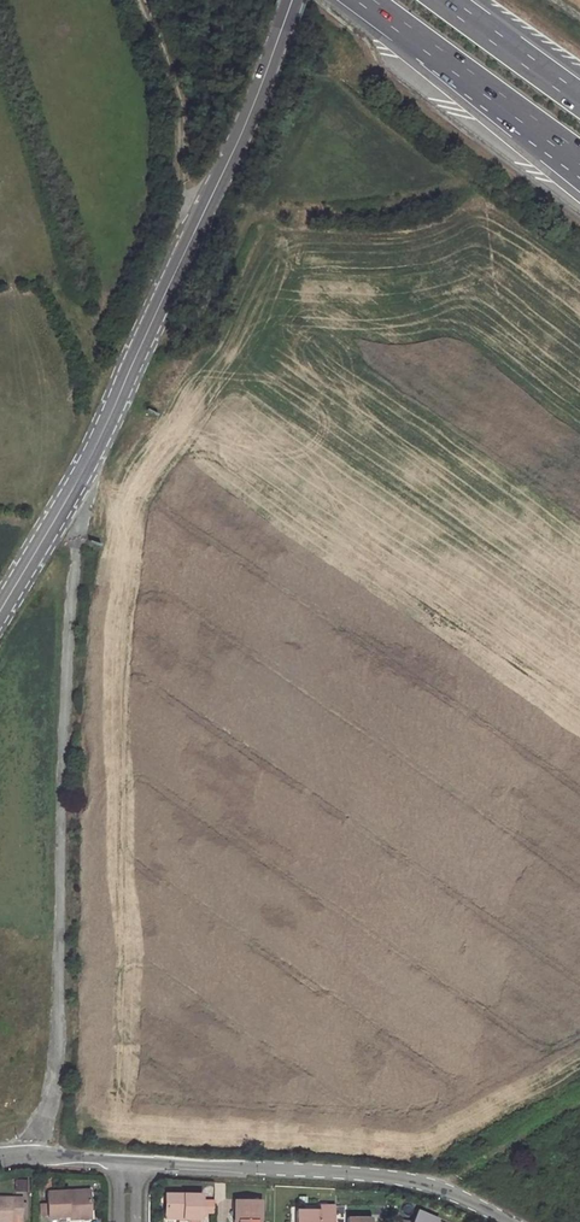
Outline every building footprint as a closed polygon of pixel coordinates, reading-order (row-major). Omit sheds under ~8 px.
[(94,1192),(52,1196),(52,1206),(46,1206),(47,1218),(53,1218),(53,1219),(75,1217),(96,1216),(94,1192)] [(202,1195),(166,1195),(166,1219),(202,1219),(202,1213),(202,1200),(202,1195)] [(202,1213),(215,1214),(215,1200),(202,1200),(202,1213)] [(236,1200),(236,1220),(240,1220),(240,1221),(262,1221),(262,1200),(236,1200)] [(25,1220),(26,1201),(0,1201),(0,1221),(25,1221),(25,1220)] [(334,1205),(318,1205),(318,1209),(294,1209),(294,1221),(334,1221),(334,1205)] [(417,1211),(412,1221),(437,1221),(436,1221),(437,1219),(417,1211)]
